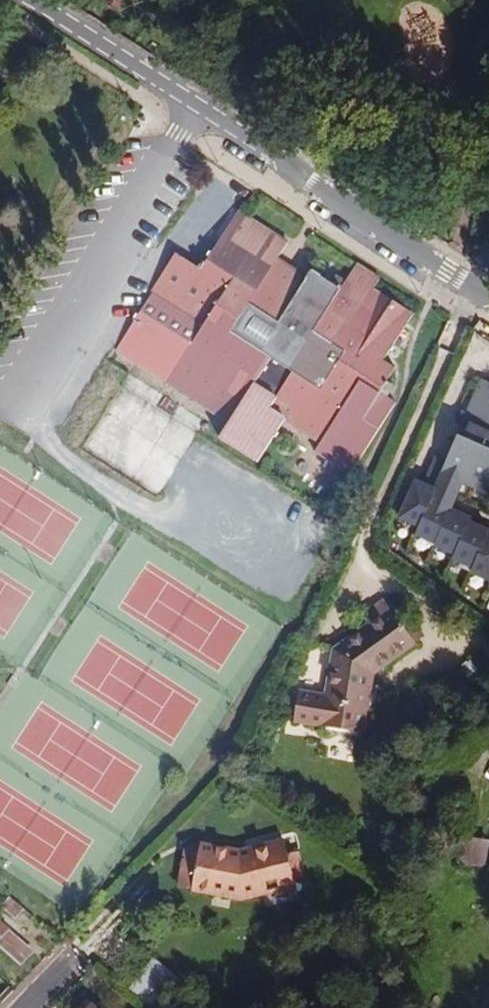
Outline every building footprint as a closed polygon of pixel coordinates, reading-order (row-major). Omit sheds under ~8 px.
[(238,211),(205,264),(203,262),(198,268),(176,254),(151,293),(153,294),(117,351),(230,422),(219,438),(258,462),(283,422),(319,445),(316,450),(353,473),(397,402),(388,396),(395,384),(388,380),(397,366),(385,359),(414,314),(373,288),(380,277),(357,263),(349,275),(359,281),(355,286),(346,280),(337,274),(331,283),(312,270),(308,277),(297,293),(268,274),(278,258),(287,243),(238,211)] [(268,274),(297,293),(308,277),(278,258),(268,274)] [(359,281),(349,275),(346,280),(355,286),(359,281)] [(480,379),(444,463),(434,459),(421,486),(415,483),(398,519),(418,529),(415,536),(434,545),(435,543),(456,552),(454,556),(474,565),(472,570),(488,577),(488,533),(488,529),(450,512),(463,485),(488,496),(488,383),(480,379)] [(298,691),(293,722),(324,727),(328,733),(355,738),(361,733),(372,675),(415,644),(385,604),(367,617),(373,625),(332,654),(325,696),(298,691)] [(473,661),(483,672),(488,667),(488,659),(484,653),(473,661)] [(457,865),(486,868),(488,848),(488,839),(461,835),(457,865)] [(198,851),(191,891),(241,900),(262,894),(261,890),(288,882),(281,854),(286,853),(282,839),(248,849),(249,854),(237,857),(198,851)] [(199,846),(198,851),(237,857),(249,854),(248,849),(236,852),(199,846)] [(295,885),(286,853),(281,854),(288,882),(261,890),(262,894),(295,885)] [(15,917),(22,908),(10,899),(3,906),(15,917)] [(0,923),(0,948),(19,966),(31,952),(0,923)] [(153,1007),(157,1007),(168,994),(153,982),(140,997),(153,1007)]
